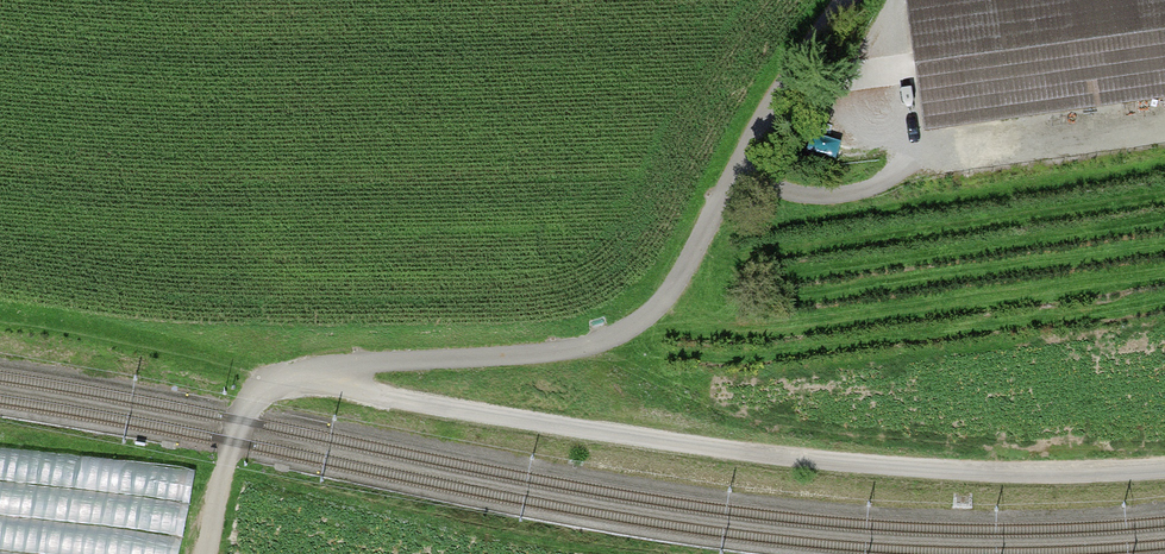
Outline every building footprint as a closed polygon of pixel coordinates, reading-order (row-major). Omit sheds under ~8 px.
[(908,6),(925,127),(1164,94),(1164,0),(951,0),(908,6)] [(30,548),(38,463),(63,465),(65,451),(0,445),(0,553),(93,553),(30,548)]
